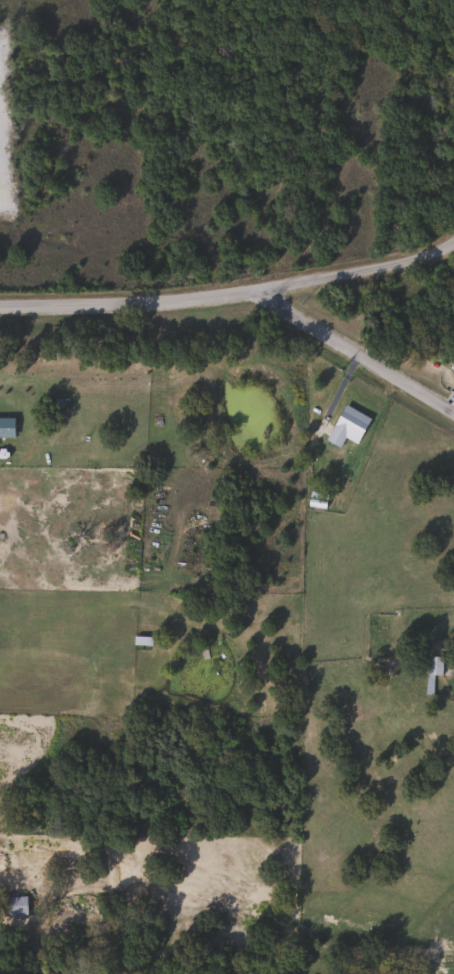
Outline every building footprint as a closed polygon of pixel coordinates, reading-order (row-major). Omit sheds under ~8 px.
[(369,419),(355,444),(344,438),(338,448),(324,440),(344,405),(369,419)] [(13,439),(0,439),(0,418),(13,418),(13,439)] [(150,646),(133,646),(133,636),(150,636),(150,646)] [(2,916),(2,897),(25,897),(25,916),(2,916)]
